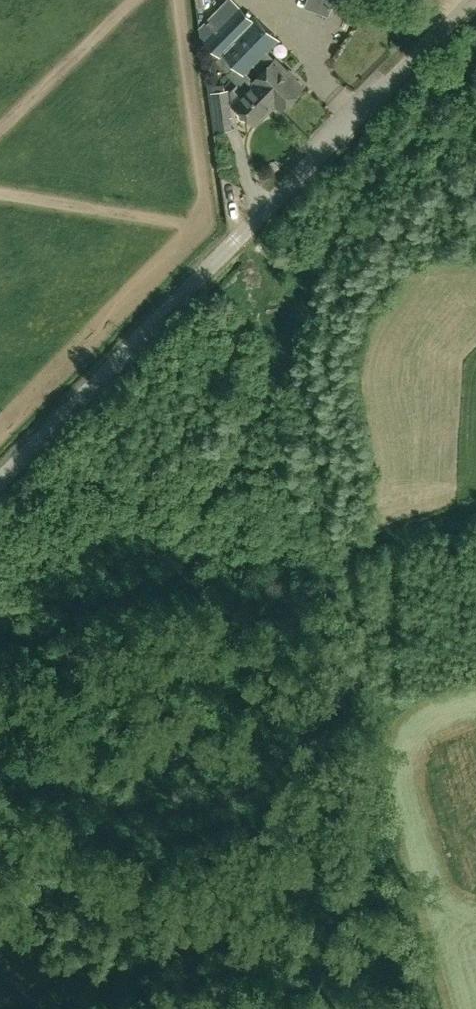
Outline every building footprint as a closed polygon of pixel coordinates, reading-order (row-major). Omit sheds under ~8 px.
[(281,109),(282,108),(304,86),(295,78),(297,74),(290,67),(287,70),(276,59),(274,61),(265,53),(279,39),(256,16),(254,19),(236,1),(234,3),(231,0),(208,24),(209,25),(202,32),(204,34),(202,36),(221,54),(224,52),(236,64),(227,74),(237,84),(230,91),(233,103),(234,102),(257,124),(276,104),(281,109)] [(232,118),(229,90),(212,92),(215,120),(232,118)]
